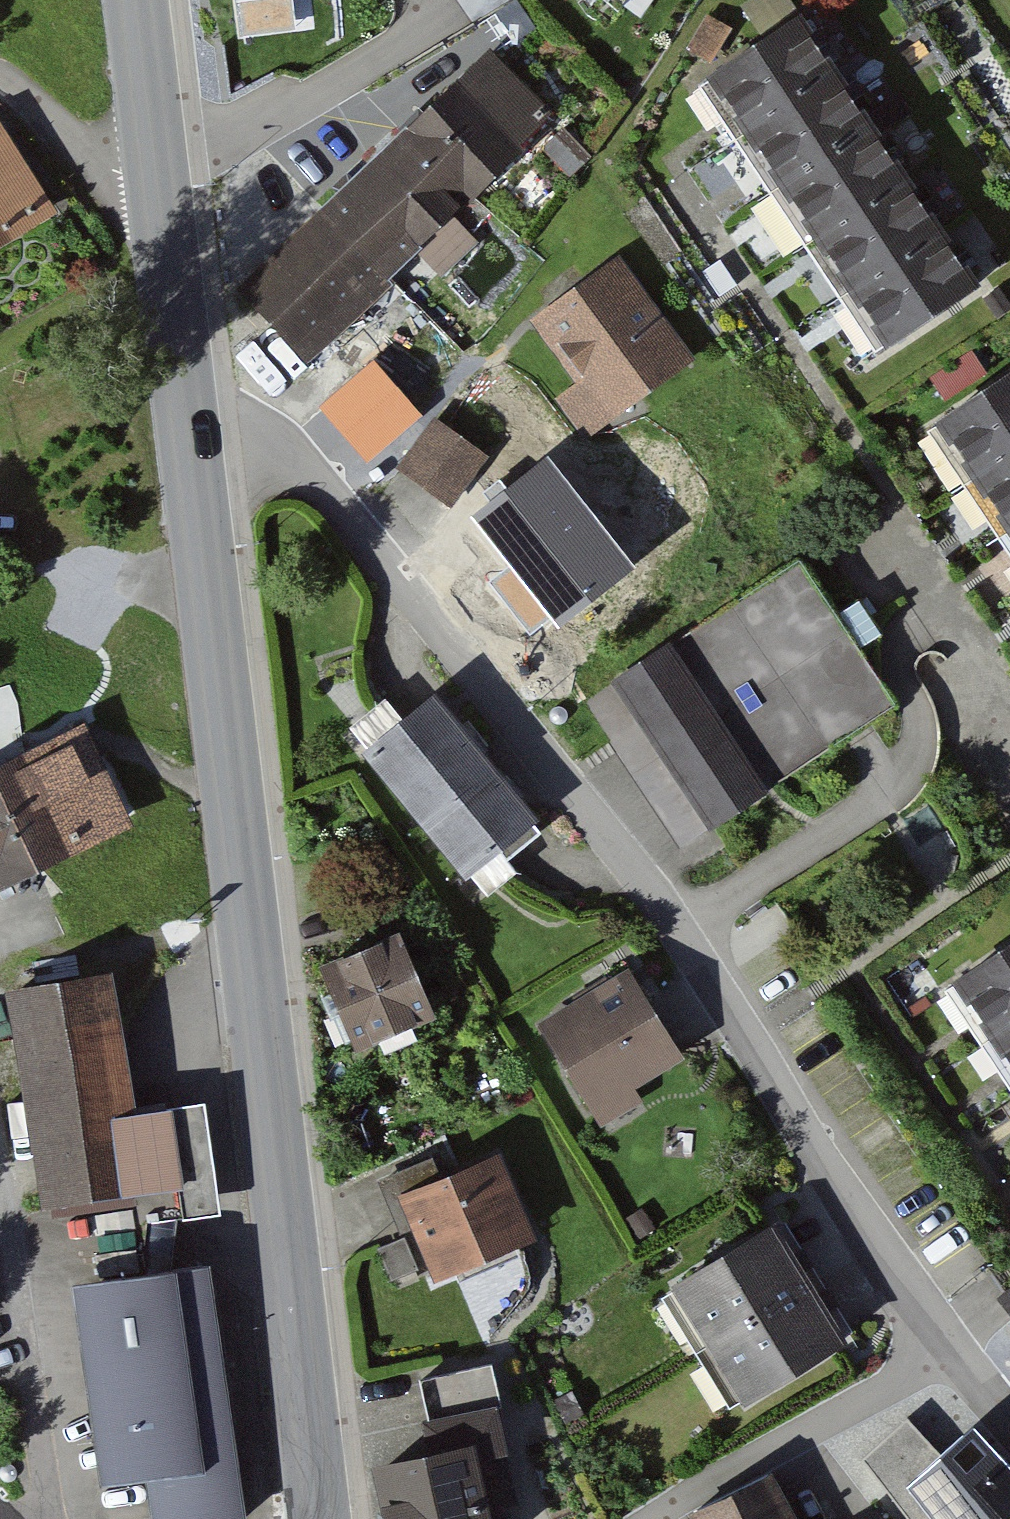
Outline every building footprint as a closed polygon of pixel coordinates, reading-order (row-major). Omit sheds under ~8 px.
[(978,294),(793,25),(699,90),(884,358),(978,294)] [(491,51),(243,289),(312,361),(390,285),(412,308),(479,243),(455,218),(557,120),(491,51)] [(59,219),(6,123),(0,127),(0,251),(59,219)] [(629,254),(532,314),(578,387),(561,398),(584,434),(697,364),(629,254)] [(937,425),(1009,536),(1009,377),(937,425)] [(490,459),(438,422),(403,471),(455,508),(490,459)] [(583,457),(496,548),(559,609),(627,538),(600,512),(619,491),(583,457)] [(804,563),(619,677),(709,822),(893,708),(804,563)] [(541,837),(433,701),(359,759),(467,895),(541,837)] [(0,772),(0,778),(46,877),(144,832),(95,728),(0,772)] [(46,877),(0,778),(0,899),(46,877)] [(406,939),(328,971),(363,1056),(440,1025),(406,939)] [(957,991),(1009,1078),(1009,959),(957,991)] [(685,1069),(624,977),(539,1033),(600,1125),(685,1069)] [(117,982),(18,995),(47,1211),(176,1194),(179,1214),(223,1208),(210,1114),(136,1123),(117,982)] [(498,1158),(403,1196),(438,1285),(534,1246),(498,1158)] [(846,1339),(779,1230),(673,1296),(740,1404),(846,1339)] [(79,1288),(101,1488),(147,1483),(151,1518),(244,1518),(216,1273),(79,1288)] [(374,1470),(384,1518),(489,1518),(483,1492),(512,1485),(494,1400),(422,1415),(432,1458),(374,1470)] [(871,1487),(898,1518),(996,1518),(1009,1508),(1009,1467),(963,1411),(871,1487)] [(694,1518),(804,1518),(778,1473),(694,1518)]
